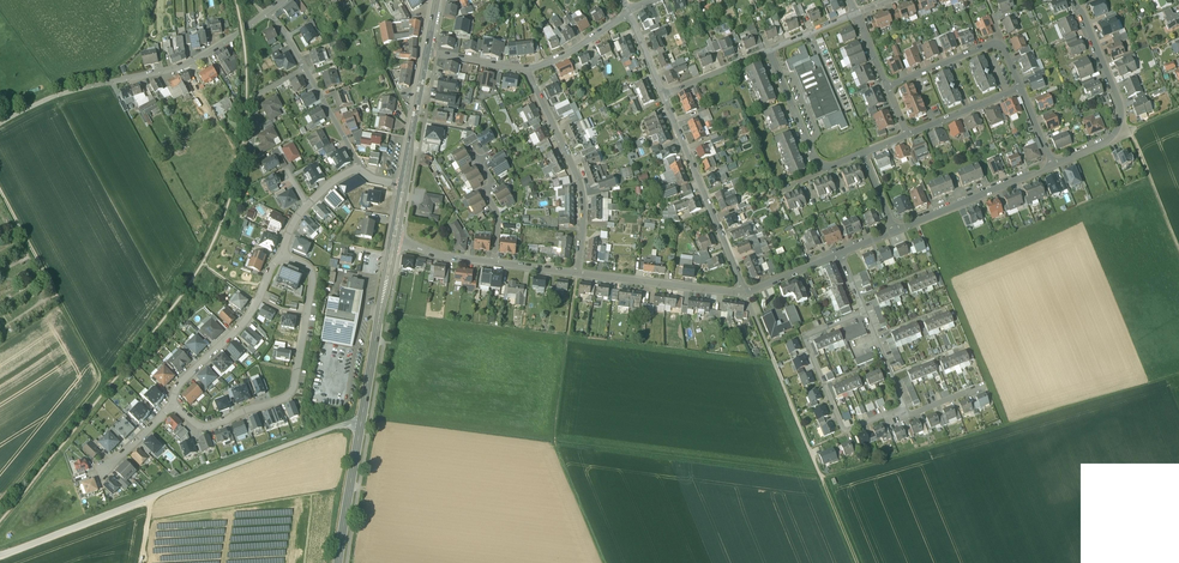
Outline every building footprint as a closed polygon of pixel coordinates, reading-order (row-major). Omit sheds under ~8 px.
[(407,1),(412,12),(422,7),(418,0),(409,0),(407,1)] [(463,10),(460,11),(462,17),(467,15),(471,14),(467,0),(460,0),(463,10)] [(672,1),(676,11),(686,6),(683,0),(674,0),(672,1)] [(917,1),(918,3),(921,10),(922,11),(924,10),(925,12),(929,10),(925,0),(921,0),(917,1)] [(929,10),(934,8),(933,7),(935,5),(933,0),(925,0),(929,10)] [(997,3),(1001,11),(1009,8),(1013,6),(1010,0),(1005,0),(997,3)] [(1051,5),(1055,14),(1067,9),(1063,0),(1062,0),(1061,0),(1053,4),(1051,5)] [(1161,10),(1171,5),(1169,0),(1157,0),(1161,10)] [(1102,1),(1096,3),(1089,6),(1091,10),(1092,9),(1096,19),(1106,14),(1105,11),(1106,9),(1105,7),(1103,7),(1103,6),(1103,3),(1102,1)] [(300,11),(301,13),(306,10),(300,2),(295,5),(300,11)] [(284,10),(290,18),(300,11),(295,5),(293,3),(284,10)] [(841,3),(831,7),(834,13),(844,9),(841,3)] [(670,4),(665,6),(668,14),(673,12),(670,4)] [(902,7),(901,9),(898,10),(898,12),(901,18),(902,20),(904,19),(905,21),(909,19),(903,4),(901,5),(902,7)] [(911,4),(908,6),(906,5),(905,4),(903,4),(909,19),(913,17),(913,15),(915,14),(915,12),(912,6),(911,4)] [(711,5),(705,7),(707,13),(713,10),(711,5)] [(457,9),(447,7),(445,18),(455,20),(457,9)] [(595,12),(590,15),(595,23),(604,17),(598,9),(595,11),(595,12)] [(817,9),(807,14),(810,22),(820,18),(817,9)] [(404,10),(400,13),(403,20),(405,18),(408,17),(404,10)] [(651,10),(648,11),(645,12),(639,15),(642,24),(648,22),(655,19),(651,10)] [(1170,10),(1163,13),(1166,20),(1172,18),(1172,16),(1170,10)] [(887,14),(884,15),(882,15),(882,13),(879,14),(885,28),(889,27),(889,25),(891,24),(888,16),(887,14)] [(895,13),(888,16),(891,22),(898,20),(895,13)] [(569,14),(565,16),(566,18),(570,24),(572,27),(576,24),(574,22),(574,21),(569,14)] [(885,28),(879,14),(877,15),(878,16),(877,18),(874,20),(874,21),(877,28),(878,29),(880,28),(881,30),(885,28)] [(1116,14),(1106,18),(1108,23),(1114,20),(1114,21),(1118,19),(1116,14)] [(574,21),(574,22),(576,24),(581,32),(589,27),(584,18),(582,16),(574,21)] [(1172,16),(1172,18),(1166,20),(1164,21),(1167,26),(1169,25),(1169,26),(1170,25),(1172,30),(1178,27),(1178,22),(1178,19),(1178,18),(1177,16),(1175,17),(1172,16)] [(990,17),(983,20),(984,21),(986,20),(988,27),(993,25),(990,17)] [(795,18),(785,22),(788,32),(798,27),(795,18)] [(1014,18),(1008,21),(1003,23),(1008,35),(1019,30),(1014,18)] [(312,20),(305,24),(307,28),(311,26),(312,29),(315,26),(312,20)] [(457,20),(454,33),(458,34),(467,35),(470,23),(467,22),(465,22),(465,21),(463,21),(457,20)] [(783,34),(777,20),(772,22),(774,27),(778,36),(783,34)] [(984,21),(980,23),(982,27),(979,28),(983,36),(988,34),(988,35),(991,34),(988,27),(986,20),(984,21)] [(1071,20),(1058,25),(1063,38),(1075,34),(1077,33),(1071,20)] [(1108,23),(1098,27),(1103,39),(1112,35),(1118,32),(1119,32),(1114,21),(1114,20),(1108,23)] [(220,21),(207,23),(207,25),(210,24),(212,31),(212,34),(222,32),(220,21)] [(420,24),(412,22),(412,27),(411,32),(419,33),(420,24)] [(391,25),(380,27),(384,45),(395,43),(394,39),(391,25)] [(307,28),(301,32),(307,43),(317,38),(312,29),(311,26),(307,28)] [(560,34),(565,43),(574,37),(568,26),(565,28),(566,30),(560,34)] [(754,26),(748,28),(751,34),(753,33),(754,36),(757,35),(754,26)] [(772,28),(764,31),(767,40),(778,36),(774,27),(772,28)] [(273,28),(263,34),(269,46),(276,42),(274,39),(278,37),(273,28)] [(204,29),(197,30),(197,33),(200,49),(200,48),(199,46),(206,45),(205,39),(204,29)] [(560,34),(557,29),(552,32),(556,38),(560,47),(565,43),(560,34)] [(660,32),(658,33),(660,37),(658,37),(659,39),(667,36),(665,32),(664,30),(660,32)] [(844,34),(839,36),(843,44),(855,39),(852,30),(844,34)] [(551,31),(545,34),(548,41),(556,38),(552,32),(551,31)] [(969,31),(958,36),(962,46),(974,42),(971,36),(969,31)] [(419,33),(411,32),(410,36),(409,40),(410,40),(416,39),(418,39),(419,33)] [(197,33),(190,34),(192,44),(193,50),(200,49),(197,33)] [(658,33),(649,37),(653,46),(661,43),(659,39),(658,37),(660,37),(658,33)] [(1075,34),(1063,38),(1065,42),(1075,38),(1076,38),(1075,34)] [(1113,39),(1112,39),(1114,46),(1120,44),(1124,42),(1122,35),(1120,36),(1113,39)] [(746,39),(745,36),(740,38),(742,41),(745,50),(756,46),(753,39),(752,37),(746,39)] [(940,41),(942,46),(945,53),(956,49),(953,42),(951,37),(950,37),(940,41)] [(1026,47),(1022,37),(1011,42),(1014,50),(1016,49),(1018,50),(1018,51),(1019,51),(1026,48),(1026,47)] [(548,41),(551,50),(560,47),(556,38),(548,41)] [(627,38),(618,42),(622,50),(631,47),(627,38)] [(1075,38),(1066,42),(1068,48),(1077,44),(1075,38)] [(455,41),(443,39),(441,47),(453,49),(455,41)] [(718,43),(721,49),(731,45),(728,39),(718,43)] [(718,41),(711,44),(715,52),(721,50),(721,49),(718,43),(718,41)] [(494,43),(487,42),(485,50),(484,55),(491,57),(494,43)] [(1077,44),(1068,48),(1070,53),(1072,52),(1074,56),(1075,56),(1077,56),(1079,56),(1080,54),(1085,52),(1081,42),(1077,44)] [(478,45),(466,43),(465,51),(477,54),(477,51),(478,45)] [(502,45),(494,43),(491,57),(499,58),(500,53),(502,45)] [(606,43),(596,48),(601,57),(611,52),(606,43)] [(661,43),(653,46),(655,52),(657,51),(663,49),(661,43)] [(533,44),(524,45),(526,55),(534,54),(534,52),(533,45),(533,44)] [(709,47),(705,49),(707,54),(708,53),(708,54),(709,54),(709,55),(715,52),(711,44),(708,45),(709,47)] [(917,47),(916,44),(912,46),(914,51),(916,55),(920,54),(917,47)] [(922,48),(924,54),(927,61),(938,56),(935,49),(933,44),(922,48)] [(1114,46),(1107,49),(1111,59),(1121,54),(1120,51),(1121,47),(1120,44),(1114,46)] [(280,45),(272,50),(274,53),(278,51),(282,48),(280,45)] [(516,45),(508,46),(508,48),(509,55),(509,57),(518,56),(516,45)] [(524,45),(516,45),(518,56),(526,56),(526,55),(524,45)] [(731,45),(721,49),(721,50),(725,59),(735,54),(731,45)] [(849,49),(845,51),(848,58),(861,52),(858,45),(849,49)] [(1029,46),(1026,47),(1026,48),(1019,51),(1021,56),(1025,54),(1031,52),(1029,46)] [(631,47),(622,50),(625,59),(635,55),(631,47)] [(817,56),(810,59),(809,58),(807,53),(804,47),(798,49),(801,55),(786,62),(788,67),(790,72),(794,71),(804,94),(816,122),(827,117),(832,128),(839,125),(841,130),(848,127),(832,91),(817,56)] [(901,57),(897,47),(892,49),(896,59),(901,57)] [(184,48),(178,50),(180,54),(182,61),(186,59),(184,53),(185,53),(184,48)] [(225,50),(216,56),(221,64),(226,61),(227,62),(228,62),(229,61),(231,59),(229,56),(231,55),(228,51),(227,52),(225,50)] [(321,50),(310,54),(313,65),(325,61),(321,50)] [(155,51),(152,52),(152,53),(149,53),(148,53),(143,54),(145,59),(143,60),(144,66),(158,63),(157,57),(156,53),(155,51)] [(274,53),(271,54),(275,60),(281,56),(278,51),(274,53)] [(400,51),(395,51),(394,59),(406,60),(406,55),(401,55),(401,51),(400,51)] [(409,51),(407,51),(407,55),(406,55),(406,60),(409,60),(417,61),(417,51),(409,51)] [(914,51),(904,55),(910,68),(920,64),(916,55),(914,51)] [(861,52),(848,58),(851,66),(853,65),(864,60),(861,52)] [(234,53),(231,55),(229,56),(231,59),(229,61),(228,62),(229,65),(233,72),(237,70),(235,62),(237,61),(236,55),(234,55),(234,53)] [(281,56),(275,60),(278,65),(282,63),(287,70),(295,66),(288,53),(281,56)] [(587,53),(578,58),(582,66),(590,62),(590,61),(587,53)] [(174,56),(170,58),(172,65),(182,61),(180,54),(177,55),(174,56)] [(704,56),(699,59),(702,68),(713,64),(709,55),(709,54),(708,54),(704,56)] [(661,58),(657,59),(660,64),(662,69),(670,65),(666,56),(666,55),(661,58)] [(1027,58),(1019,61),(1022,67),(1035,62),(1032,56),(1032,55),(1027,58)] [(595,58),(590,61),(590,62),(591,64),(590,65),(592,68),(598,64),(595,58)] [(633,68),(644,65),(642,60),(637,62),(636,59),(631,61),(633,68)] [(985,72),(984,71),(987,70),(985,66),(986,66),(985,63),(984,63),(982,59),(978,61),(975,62),(970,64),(973,71),(971,72),(973,72),(975,76),(973,76),(978,88),(980,87),(983,94),(988,92),(987,92),(990,90),(990,91),(995,89),(993,84),(994,84),(992,81),(990,78),(987,79),(987,78),(988,74),(985,72)] [(1124,62),(1115,66),(1120,77),(1123,76),(1124,74),(1128,73),(1130,74),(1135,71),(1131,61),(1130,59),(1124,62)] [(864,60),(853,65),(854,69),(859,67),(865,64),(864,60)] [(888,64),(893,75),(902,71),(897,60),(893,62),(888,64)] [(221,64),(228,75),(233,72),(229,65),(228,62),(227,62),(226,61),(221,64)] [(1086,61),(1079,64),(1074,66),(1077,74),(1080,80),(1085,78),(1093,75),(1091,70),(1090,70),(1086,61)] [(569,62),(556,68),(561,77),(573,71),(570,65),(569,62)] [(1035,62),(1022,67),(1024,74),(1032,70),(1038,68),(1037,68),(1035,62)] [(458,65),(446,63),(444,74),(450,75),(456,76),(458,65)] [(685,63),(678,66),(673,68),(674,71),(676,74),(687,69),(685,63)] [(1172,63),(1163,67),(1166,73),(1175,69),(1172,63)] [(413,64),(404,65),(403,69),(403,71),(412,73),(413,64)] [(574,64),(570,65),(573,71),(575,75),(579,73),(574,64)] [(760,65),(746,71),(761,107),(775,101),(772,94),(773,93),(771,90),(764,75),(765,75),(764,72),(763,72),(760,65)] [(211,67),(199,75),(205,84),(209,82),(210,83),(214,81),(213,79),(217,76),(215,73),(213,70),(211,67)] [(860,71),(855,73),(858,80),(872,75),(869,67),(860,71)] [(1040,71),(1034,73),(1036,77),(1039,76),(1040,78),(1046,75),(1044,69),(1040,71)] [(330,72),(323,75),(326,82),(325,83),(327,88),(335,85),(334,80),(338,79),(336,71),(335,71),(330,72)] [(403,71),(402,71),(402,73),(401,80),(410,81),(412,73),(403,71)] [(674,71),(664,76),(668,84),(678,80),(676,74),(674,71)] [(191,80),(187,72),(179,76),(183,85),(187,83),(191,80)] [(948,73),(943,75),(941,77),(940,76),(936,78),(939,85),(937,86),(938,86),(940,90),(939,91),(943,102),(946,101),(949,108),(953,106),(956,105),(961,103),(959,99),(958,96),(956,92),(953,94),(952,92),(953,92),(954,88),(950,87),(950,85),(953,84),(951,80),(952,80),(950,77),(948,73)] [(494,75),(484,74),(482,88),(491,89),(493,82),(494,75)] [(872,75),(858,80),(861,87),(866,85),(875,82),(872,75)] [(179,76),(171,80),(175,89),(180,86),(183,85),(179,76)] [(517,88),(519,78),(505,76),(503,85),(517,88)] [(1036,77),(1028,80),(1033,91),(1044,87),(1040,78),(1039,76),(1036,77)] [(297,80),(291,84),(293,88),(295,87),(297,91),(305,87),(301,78),(297,80)] [(1082,83),(1082,84),(1084,88),(1094,84),(1092,79),(1087,81),(1082,83)] [(158,80),(150,84),(154,90),(160,101),(164,99),(160,93),(164,91),(164,90),(158,80)] [(401,80),(395,83),(398,90),(404,87),(399,86),(401,80)] [(401,80),(399,86),(404,87),(409,88),(410,81),(401,80)] [(447,82),(440,80),(438,90),(446,91),(455,93),(456,83),(447,82)] [(1130,82),(1123,85),(1125,92),(1139,86),(1136,80),(1130,82)] [(646,81),(636,85),(638,90),(639,89),(642,95),(650,91),(646,81)] [(192,92),(188,84),(187,84),(187,83),(183,85),(189,94),(190,93),(192,92)] [(1084,88),(1083,89),(1086,96),(1089,94),(1090,95),(1092,99),(1102,94),(1098,83),(1094,84),(1084,88)] [(139,84),(130,88),(133,97),(142,94),(141,91),(143,90),(142,88),(140,88),(139,84)] [(553,85),(545,89),(550,98),(560,93),(556,84),(555,84),(553,85)] [(183,85),(180,86),(182,89),(181,89),(183,95),(184,96),(189,94),(183,85)] [(175,89),(172,90),(170,87),(167,88),(171,95),(173,100),(183,95),(181,89),(182,89),(180,86),(175,89)] [(1139,86),(1125,92),(1128,99),(1136,96),(1141,93),(1139,86)] [(698,87),(693,89),(697,98),(702,96),(698,87)] [(918,100),(912,87),(900,92),(905,105),(904,105),(910,120),(926,113),(920,99),(918,100)] [(130,88),(120,91),(124,101),(133,97),(130,88)] [(164,90),(164,91),(160,93),(164,99),(171,95),(167,88),(164,90)] [(869,93),(865,95),(868,102),(881,97),(878,89),(869,93)] [(650,91),(642,95),(644,100),(642,101),(644,105),(654,101),(650,91)] [(688,91),(679,95),(682,104),(683,104),(692,101),(688,91)] [(343,92),(333,96),(335,101),(338,107),(343,105),(347,104),(344,96),(343,92)] [(311,93),(300,99),(305,108),(316,102),(311,93)] [(445,94),(438,93),(437,93),(436,101),(448,104),(455,105),(456,97),(445,95),(445,94)] [(153,97),(152,95),(148,98),(150,104),(141,108),(144,114),(158,107),(155,101),(153,97)] [(1048,95),(1043,97),(1043,98),(1036,101),(1037,104),(1036,106),(1038,107),(1040,111),(1045,109),(1047,110),(1048,108),(1053,106),(1051,103),(1052,101),(1050,100),(1048,95)] [(275,96),(262,104),(267,113),(266,113),(269,119),(269,120),(270,119),(280,114),(277,109),(281,107),(275,96)] [(1100,98),(1102,105),(1111,102),(1108,96),(1100,98)] [(228,97),(221,101),(226,111),(233,107),(228,97)] [(881,97),(868,102),(870,109),(871,109),(875,108),(884,104),(881,97)] [(395,100),(384,98),(381,111),(382,111),(393,113),(395,100)] [(639,109),(634,98),(630,99),(632,103),(630,103),(633,111),(639,109)] [(567,100),(554,107),(559,117),(562,115),(572,110),(567,100)] [(1016,100),(1005,105),(1009,115),(1010,117),(1021,113),(1016,100)] [(123,101),(119,103),(126,114),(129,112),(123,101)] [(692,101),(683,104),(686,114),(697,109),(695,105),(694,106),(692,101)] [(1135,105),(1133,106),(1132,108),(1136,118),(1141,116),(1142,116),(1145,115),(1145,114),(1152,111),(1149,105),(1147,105),(1145,101),(1144,101),(1135,105)] [(533,105),(522,110),(524,113),(529,123),(536,119),(539,117),(533,105)] [(1009,115),(1005,105),(1001,106),(1004,114),(1005,116),(1009,115)] [(1000,116),(997,108),(985,112),(991,126),(1002,121),(1003,121),(1000,116)] [(320,109),(309,115),(313,121),(314,123),(318,121),(325,117),(320,109)] [(779,109),(764,115),(766,120),(768,119),(770,122),(768,123),(768,124),(770,123),(772,127),(770,127),(772,133),(786,127),(783,119),(784,119),(782,116),(779,109)] [(444,112),(438,110),(437,116),(436,115),(436,119),(436,120),(446,122),(447,116),(448,111),(444,110),(444,112)] [(705,111),(698,114),(700,119),(702,118),(703,119),(711,116),(708,110),(705,111)] [(356,111),(343,116),(349,130),(350,129),(356,127),(353,120),(359,118),(356,111)] [(577,116),(576,112),(568,116),(572,124),(579,120),(577,116)] [(655,112),(644,120),(645,123),(653,119),(652,117),(654,116),(655,117),(657,115),(655,112)] [(878,116),(874,118),(877,125),(890,119),(887,112),(878,116)] [(660,116),(658,117),(657,115),(655,117),(654,116),(652,117),(653,119),(645,123),(651,138),(658,134),(666,131),(667,131),(660,116)] [(1053,115),(1043,119),(1048,131),(1059,127),(1054,115),(1053,115)] [(711,116),(703,119),(705,124),(710,122),(713,121),(711,116)] [(977,116),(966,120),(967,122),(970,130),(981,126),(980,125),(981,124),(981,123),(981,121),(979,121),(977,116)] [(1093,117),(1083,121),(1089,136),(1104,130),(1100,120),(1095,122),(1093,117)] [(269,119),(262,123),(264,128),(272,124),(270,119),(269,120),(269,119)] [(385,119),(381,119),(379,128),(392,130),(393,121),(385,119)] [(529,123),(523,125),(525,130),(533,127),(535,126),(538,124),(536,119),(529,123)] [(581,119),(579,120),(572,124),(573,126),(575,125),(577,129),(575,130),(576,132),(583,129),(580,123),(583,122),(581,119)] [(890,119),(877,125),(880,132),(884,130),(893,126),(890,119)] [(697,120),(688,124),(692,133),(701,129),(697,120)] [(314,123),(313,121),(308,124),(311,129),(320,124),(318,121),(314,123)] [(583,129),(576,132),(578,136),(582,134),(585,132),(589,130),(590,130),(586,121),(583,122),(580,123),(583,129)] [(959,123),(949,128),(951,133),(950,135),(958,138),(959,136),(962,135),(964,134),(962,130),(959,123)] [(573,126),(566,129),(570,139),(578,136),(576,132),(575,130),(577,129),(575,125),(573,126)] [(266,132),(258,136),(263,144),(259,147),(262,153),(275,145),(272,140),(277,137),(272,128),(266,132)] [(443,131),(428,129),(425,144),(429,145),(439,147),(440,147),(443,131)] [(541,130),(536,133),(540,142),(540,143),(547,139),(549,139),(544,129),(541,130)] [(703,134),(701,129),(692,133),(696,142),(706,138),(704,134),(703,134)] [(322,130),(316,133),(316,134),(308,139),(311,145),(314,143),(318,150),(319,150),(324,148),(325,149),(329,147),(323,136),(324,135),(322,130)] [(352,134),(355,141),(361,142),(363,133),(362,130),(352,134)] [(477,138),(479,140),(482,146),(492,140),(490,137),(492,136),(489,131),(477,138)] [(666,131),(658,134),(662,144),(670,141),(666,131)] [(939,132),(929,136),(934,148),(943,144),(943,142),(940,134),(939,132)] [(940,134),(943,142),(943,144),(949,142),(945,132),(940,134)] [(536,133),(529,136),(534,146),(537,145),(537,144),(540,142),(536,133)] [(1066,133),(1052,139),(1056,150),(1064,147),(1063,146),(1071,143),(1066,133)] [(382,136),(373,134),(372,140),(371,144),(380,146),(382,136)] [(475,134),(468,138),(472,144),(479,140),(477,138),(475,134)] [(587,143),(582,134),(578,136),(582,146),(587,143)] [(620,137),(624,146),(631,142),(629,137),(625,139),(623,135),(620,137)] [(789,135),(775,141),(783,158),(797,152),(794,145),(793,142),(792,142),(789,135)] [(578,136),(570,139),(575,149),(582,146),(578,136)] [(468,138),(462,141),(466,148),(472,144),(468,138)] [(921,139),(913,142),(913,143),(914,146),(913,149),(914,153),(917,159),(924,156),(926,157),(928,156),(929,154),(928,153),(927,152),(922,140),(921,139)] [(1037,139),(1033,141),(1034,145),(1035,145),(1037,151),(1041,149),(1037,139)] [(624,148),(621,141),(616,144),(619,151),(621,153),(624,152),(624,148)] [(582,146),(585,151),(592,148),(590,142),(587,143),(582,146)] [(549,143),(542,146),(545,152),(552,148),(549,143)] [(293,144),(283,150),(290,162),(300,157),(293,144)] [(329,147),(325,149),(328,155),(336,150),(333,145),(329,147)] [(437,155),(439,147),(429,145),(427,153),(431,154),(437,155)] [(1034,145),(1025,149),(1024,152),(1028,162),(1040,157),(1037,151),(1035,145),(1034,145)] [(710,156),(706,146),(696,150),(700,159),(709,156),(710,156)] [(717,155),(713,147),(709,149),(708,146),(706,146),(710,156),(709,156),(710,158),(717,155)] [(585,151),(581,153),(583,158),(585,156),(596,151),(594,147),(592,148),(585,151)] [(899,148),(895,150),(897,155),(895,159),(900,161),(907,158),(904,148),(903,147),(901,148),(899,149),(899,148)] [(278,148),(271,152),(274,157),(274,156),(275,159),(281,155),(278,148)] [(674,148),(660,154),(663,161),(676,155),(674,148)] [(463,149),(452,155),(456,162),(467,155),(463,149)] [(334,155),(331,157),(334,163),(347,156),(344,150),(334,155)] [(596,151),(585,156),(587,160),(592,158),(598,156),(596,151)] [(1119,151),(1112,154),(1116,164),(1119,162),(1117,157),(1121,155),(1119,151)] [(503,152),(493,157),(497,163),(504,159),(504,160),(506,158),(503,152)] [(555,152),(548,155),(550,160),(553,165),(560,161),(555,152)] [(627,156),(630,162),(639,159),(637,154),(635,155),(634,152),(627,156)] [(797,152),(783,158),(790,176),(805,170),(802,163),(801,160),(800,160),(797,152)] [(917,159),(914,153),(910,154),(911,156),(914,164),(919,162),(917,159)] [(1121,155),(1117,157),(1119,162),(1121,168),(1131,164),(1133,163),(1131,156),(1128,157),(1126,153),(1121,155)] [(717,155),(710,158),(711,160),(713,165),(715,165),(714,162),(719,160),(720,160),(718,154),(717,155)] [(885,154),(874,159),(877,166),(878,166),(878,167),(879,167),(880,167),(885,165),(886,167),(890,165),(888,159),(885,154)] [(467,155),(456,162),(460,169),(467,164),(471,162),(467,155)] [(1013,157),(1008,159),(1012,169),(1021,165),(1017,155),(1013,157)] [(274,157),(262,163),(265,169),(267,167),(269,171),(279,165),(275,159),(274,156),(274,157)] [(347,156),(334,163),(337,170),(351,162),(347,156)] [(430,158),(421,156),(419,165),(428,167),(430,158)] [(587,160),(582,163),(584,167),(592,165),(594,164),(594,165),(600,162),(598,156),(592,158),(587,160)] [(497,163),(491,167),(497,176),(509,169),(504,160),(504,159),(497,163)] [(711,160),(702,163),(705,172),(710,170),(711,171),(713,170),(713,169),(716,167),(715,165),(713,165),(711,160)] [(996,160),(988,163),(993,175),(1002,172),(1000,168),(996,160)] [(560,161),(553,165),(557,175),(565,171),(560,161)] [(676,164),(671,166),(673,171),(675,176),(684,173),(679,163),(676,164)] [(313,167),(304,172),(308,179),(321,172),(317,165),(313,167)] [(545,169),(542,170),(545,176),(554,173),(555,176),(557,175),(553,165),(549,167),(545,169)] [(593,168),(592,165),(584,167),(587,177),(595,175),(593,168)] [(977,165),(957,174),(963,187),(982,179),(977,165)] [(632,167),(623,169),(625,179),(634,177),(632,167)] [(858,167),(841,174),(847,188),(855,185),(856,187),(857,186),(857,184),(864,181),(858,167)] [(471,170),(464,175),(468,181),(479,175),(475,168),(471,170)] [(1074,169),(1065,173),(1069,183),(1071,188),(1081,184),(1077,176),(1074,169)] [(605,171),(597,174),(599,180),(607,177),(605,171)] [(321,172),(308,179),(312,186),(316,183),(325,179),(321,172)] [(684,173),(675,176),(680,187),(688,183),(684,173)] [(716,173),(708,177),(711,186),(720,182),(716,173)] [(357,175),(339,186),(341,189),(345,195),(366,183),(357,175)] [(479,175),(468,181),(472,188),(479,184),(483,181),(479,175)] [(595,175),(587,177),(591,188),(598,185),(599,185),(595,175)] [(276,176),(265,182),(269,189),(276,185),(280,183),(276,176)] [(520,181),(526,194),(532,193),(529,186),(530,186),(529,184),(532,182),(530,176),(520,181)] [(675,176),(662,182),(665,190),(662,191),(666,200),(677,195),(675,191),(678,189),(678,187),(680,187),(675,176)] [(1055,176),(1045,180),(1052,196),(1055,195),(1056,193),(1060,194),(1061,192),(1062,192),(1058,182),(1055,176)] [(568,177),(552,181),(554,187),(570,184),(568,177)] [(830,177),(813,184),(819,199),(826,195),(827,197),(829,196),(828,195),(836,192),(830,177)] [(947,178),(927,186),(933,199),(953,191),(947,178)] [(613,179),(607,181),(607,182),(601,184),(599,185),(598,185),(600,190),(605,189),(609,188),(615,186),(613,179)] [(738,179),(731,181),(735,191),(737,195),(740,194),(738,188),(741,187),(738,179)] [(1064,180),(1058,182),(1062,192),(1068,190),(1066,184),(1064,180)] [(1039,183),(1031,186),(1037,199),(1044,197),(1044,196),(1042,191),(1039,183)] [(689,185),(681,188),(684,194),(691,191),(689,185)] [(1031,186),(1024,189),(1027,197),(1029,203),(1030,202),(1037,199),(1031,186)] [(498,192),(494,194),(498,201),(509,194),(505,188),(498,192)] [(275,195),(277,198),(279,197),(286,193),(284,189),(275,195)] [(336,194),(344,201),(346,198),(345,195),(341,189),(336,194)] [(573,189),(567,189),(567,190),(562,191),(562,197),(563,197),(562,198),(565,198),(573,198),(573,189)] [(921,189),(911,193),(914,200),(913,201),(916,208),(927,203),(922,192),(921,189)] [(279,197),(285,209),(297,202),(291,190),(286,193),(279,197)] [(325,200),(335,210),(344,201),(336,194),(334,191),(325,200)] [(725,191),(715,195),(718,203),(728,199),(727,195),(725,191)] [(800,191),(784,198),(790,212),(797,209),(798,211),(800,210),(799,208),(806,205),(800,191)] [(1017,192),(1014,193),(1013,193),(1010,194),(1016,208),(1023,205),(1020,200),(1017,192)] [(380,195),(370,193),(369,196),(368,204),(370,204),(378,206),(379,204),(380,204),(382,197),(380,197),(380,195)] [(473,195),(466,200),(470,206),(481,200),(477,193),(473,195)] [(442,197),(425,194),(423,206),(420,205),(419,211),(431,213),(433,203),(441,205),(442,197)] [(513,201),(509,194),(498,201),(502,208),(506,205),(513,201)] [(1016,208),(1010,194),(1008,195),(1007,196),(1004,198),(1007,205),(1010,211),(1016,208)] [(369,196),(363,195),(361,204),(364,208),(369,209),(370,204),(368,204),(369,196)] [(728,199),(718,203),(722,211),(738,205),(734,196),(728,199)] [(562,198),(563,201),(561,201),(557,201),(557,209),(561,209),(565,209),(565,198),(562,198)] [(574,209),(573,198),(565,198),(565,209),(574,209)] [(680,203),(673,206),(676,212),(689,207),(691,213),(701,209),(697,199),(688,203),(687,201),(680,203)] [(904,199),(894,203),(895,205),(895,207),(895,209),(897,210),(899,215),(909,211),(908,210),(904,200),(904,199)] [(481,200),(470,206),(474,213),(481,209),(485,206),(481,200)] [(600,200),(592,200),(592,210),(600,210),(600,200)] [(992,203),(990,202),(988,203),(988,204),(986,205),(991,215),(995,214),(997,215),(1002,213),(1001,212),(997,202),(997,201),(992,203)] [(320,205),(314,211),(323,221),(329,215),(325,210),(320,205)] [(327,208),(325,210),(329,215),(332,218),(335,216),(327,208)] [(565,209),(561,209),(561,211),(561,212),(563,212),(563,215),(565,215),(566,219),(574,219),(574,209),(565,209)] [(977,209),(967,213),(968,215),(972,224),(973,224),(982,220),(977,209)] [(600,210),(592,210),(592,221),(600,221),(600,210)] [(874,212),(866,215),(868,218),(866,219),(870,227),(879,223),(878,221),(875,214),(874,212)] [(476,216),(479,222),(486,219),(482,213),(476,216)] [(280,219),(272,215),(267,226),(270,227),(278,231),(280,232),(285,221),(280,219)] [(734,215),(725,219),(729,228),(738,225),(738,227),(740,226),(739,223),(738,221),(737,222),(734,215)] [(968,215),(962,218),(966,228),(973,225),(973,224),(972,224),(968,215)] [(857,222),(856,218),(849,221),(854,234),(861,231),(860,229),(857,222)] [(310,237),(318,229),(314,225),(309,220),(301,227),(310,237)] [(849,221),(842,224),(844,228),(847,235),(848,237),(854,234),(849,221)] [(316,222),(314,225),(318,229),(322,233),(324,230),(316,222)] [(375,224),(364,222),(362,232),(361,237),(372,239),(375,224)] [(463,232),(456,222),(450,226),(455,236),(453,250),(465,252),(467,239),(463,232)] [(743,228),(741,229),(730,233),(734,241),(743,237),(745,240),(746,240),(752,237),(751,233),(748,226),(743,228)] [(278,231),(270,227),(268,231),(271,233),(276,235),(278,231)] [(837,230),(836,228),(829,231),(834,243),(841,240),(840,238),(837,230)] [(829,231),(823,233),(824,237),(827,243),(828,246),(834,243),(829,231)] [(814,232),(803,237),(806,245),(808,244),(810,249),(811,249),(820,245),(814,232)] [(272,252),(277,240),(270,237),(263,234),(258,246),(264,249),(272,252)] [(483,237),(476,236),(476,242),(475,249),(479,250),(479,249),(482,249),(483,237)] [(711,236),(698,241),(702,251),(703,253),(707,251),(706,250),(715,246),(711,236)] [(752,237),(746,240),(747,243),(750,250),(754,252),(760,250),(761,250),(767,246),(765,242),(759,245),(757,241),(757,242),(755,236),(752,237)] [(491,238),(483,237),(482,249),(485,250),(485,251),(489,251),(491,238)] [(571,239),(563,238),(562,242),(562,249),(570,250),(571,239)] [(509,240),(502,239),(500,253),(508,254),(509,240)] [(516,241),(509,240),(508,254),(515,254),(516,246),(516,241)] [(921,240),(912,243),(913,247),(916,253),(925,249),(922,243),(921,240)] [(306,256),(310,246),(307,245),(300,242),(297,241),(293,250),(306,256)] [(598,242),(589,241),(588,252),(596,253),(597,247),(598,242)] [(747,243),(736,247),(739,255),(750,250),(747,243)] [(528,251),(542,253),(543,246),(529,244),(528,251)] [(904,244),(895,248),(897,251),(899,258),(908,254),(905,246),(904,244)] [(887,248),(878,252),(882,262),(883,262),(887,260),(892,258),(888,250),(887,248)] [(570,250),(562,249),(561,255),(560,260),(569,261),(570,250)] [(348,251),(343,250),(342,250),(340,262),(352,264),(353,256),(347,255),(348,251)] [(596,253),(588,252),(587,263),(595,263),(596,253)] [(882,262),(878,252),(875,254),(876,256),(878,262),(880,265),(883,264),(883,262),(882,262)] [(258,254),(254,253),(252,261),(263,265),(266,257),(258,254)] [(871,253),(862,257),(866,266),(875,262),(872,257),(871,253)] [(708,254),(700,257),(699,262),(703,263),(704,263),(706,262),(710,261),(708,254)] [(414,258),(403,256),(401,266),(403,266),(402,268),(412,270),(413,266),(414,258)] [(651,261),(645,260),(644,263),(643,271),(643,272),(654,273),(655,265),(656,258),(651,257),(651,261)] [(719,257),(711,260),(714,269),(723,266),(719,257)] [(753,257),(744,261),(748,271),(757,267),(753,257)] [(426,260),(414,258),(413,266),(422,267),(423,264),(426,264),(426,263),(426,260)] [(263,265),(252,261),(249,268),(252,270),(260,273),(263,265)] [(770,262),(757,267),(761,275),(763,274),(764,274),(767,271),(769,275),(776,272),(774,267),(773,268),(770,262)] [(660,265),(655,265),(654,273),(665,275),(666,264),(660,263),(660,265)] [(446,266),(435,264),(435,269),(433,268),(433,272),(434,272),(434,277),(439,278),(439,275),(444,276),(445,276),(446,268),(446,266)] [(690,266),(686,266),(686,268),(685,268),(685,271),(684,277),(693,279),(694,269),(689,268),(690,266)] [(831,267),(824,270),(826,275),(836,271),(833,266),(831,267)] [(278,284),(287,288),(294,271),(285,267),(280,278),(277,284),(278,284)] [(757,267),(748,271),(752,281),(761,277),(761,275),(757,267)] [(462,270),(458,270),(457,275),(456,275),(455,282),(455,285),(462,286),(462,285),(469,286),(471,286),(471,281),(472,271),(468,271),(466,269),(464,269),(462,270)] [(296,292),(297,292),(299,286),(304,275),(294,271),(287,288),(296,292)] [(493,272),(483,271),(482,278),(481,278),(481,285),(491,286),(491,282),(493,272)] [(836,271),(826,275),(828,280),(838,276),(836,271)] [(502,273),(493,272),(491,282),(496,283),(496,287),(500,287),(501,284),(501,280),(503,280),(503,278),(502,278),(502,273)] [(939,272),(934,273),(939,286),(944,285),(939,272)] [(932,275),(928,277),(931,286),(936,284),(932,275)] [(838,276),(828,280),(830,285),(840,281),(838,276)] [(928,277),(922,279),(926,288),(931,286),(928,277)] [(546,279),(534,278),(533,289),(538,289),(538,287),(545,288),(546,279)] [(922,279),(917,281),(921,290),(926,288),(922,279)] [(354,281),(349,280),(348,285),(343,285),(343,289),(347,289),(347,290),(362,293),(364,283),(357,282),(357,281),(354,280),(354,281)] [(477,282),(471,281),(471,286),(469,286),(468,292),(475,293),(476,289),(477,282)] [(515,282),(510,281),(508,294),(517,295),(515,305),(522,306),(523,297),(524,287),(515,286),(515,282)] [(568,282),(557,281),(556,288),(556,295),(561,295),(562,292),(564,293),(564,291),(567,291),(568,282)] [(840,281),(830,285),(833,290),(840,287),(842,286),(840,281)] [(917,281),(912,283),(916,292),(921,290),(917,281)] [(795,282),(790,284),(789,283),(785,285),(784,287),(779,289),(783,298),(791,295),(794,297),(797,304),(807,300),(805,295),(805,294),(804,289),(802,289),(800,284),(799,284),(796,283),(795,282)] [(912,283),(907,285),(911,294),(916,292),(912,283)] [(591,285),(580,284),(579,295),(583,295),(584,293),(590,294),(591,287),(591,285)] [(900,285),(895,287),(899,297),(904,295),(900,285)] [(296,292),(295,295),(301,298),(303,288),(299,286),(297,292),(296,292)] [(609,287),(598,286),(597,297),(602,297),(602,296),(608,296),(609,290),(609,287)] [(556,288),(549,287),(548,295),(548,296),(555,297),(556,295),(556,288)] [(833,290),(830,291),(833,296),(842,292),(840,287),(833,290)] [(895,287),(890,290),(894,299),(899,297),(895,287)] [(362,293),(347,290),(347,289),(343,289),(342,288),(340,301),(329,299),(327,311),(325,321),(321,342),(326,343),(327,342),(328,342),(349,346),(351,344),(356,316),(354,316),(352,315),(355,301),(360,302),(362,293)] [(890,290),(885,292),(889,301),(894,299),(890,290)] [(247,298),(239,291),(237,294),(245,301),(247,298)] [(631,292),(620,291),(619,302),(623,302),(624,301),(630,301),(631,292)] [(642,294),(631,292),(630,301),(633,302),(632,309),(640,310),(640,305),(642,294)] [(842,292),(833,296),(835,301),(844,297),(842,292)] [(885,292),(880,294),(884,303),(889,301),(885,292)] [(880,294),(875,296),(876,299),(878,303),(879,305),(884,303),(880,294)] [(666,297),(655,295),(653,306),(659,307),(659,305),(665,306),(666,297)] [(248,302),(239,296),(232,305),(241,311),(248,302)] [(677,298),(666,297),(665,306),(671,307),(671,308),(675,309),(677,298)] [(844,297),(835,301),(837,306),(846,302),(844,297)] [(699,301),(688,299),(687,307),(687,310),(692,311),(692,309),(698,310),(699,301)] [(710,302),(699,301),(698,310),(704,311),(704,312),(709,313),(709,311),(710,302)] [(733,303),(723,301),(721,312),(722,312),(726,313),(726,311),(732,311),(733,303)] [(846,302),(837,306),(839,311),(849,307),(846,302)] [(744,304),(733,303),(732,311),(732,312),(735,312),(735,314),(742,315),(744,304)] [(801,324),(793,306),(784,310),(789,322),(791,328),(792,328),(801,324)] [(849,307),(839,311),(841,316),(851,312),(849,307)] [(260,316),(271,322),(276,314),(264,308),(260,316)] [(234,315),(228,309),(226,311),(232,317),(234,315)] [(232,317),(226,311),(220,317),(229,326),(235,320),(232,317)] [(770,313),(760,317),(771,340),(779,337),(778,335),(775,328),(781,326),(779,322),(775,323),(770,313)] [(949,313),(944,315),(948,325),(953,323),(949,313)] [(218,320),(213,315),(210,318),(212,320),(215,323),(218,320)] [(944,315),(939,318),(943,327),(948,325),(944,315)] [(284,317),(282,328),(294,330),(296,319),(284,317)] [(939,318),(934,320),(937,329),(943,327),(939,318)] [(212,320),(202,329),(209,337),(213,341),(223,332),(215,323),(212,320)] [(934,320),(929,322),(932,331),(937,329),(934,320)] [(781,326),(775,328),(778,335),(792,329),(792,328),(791,328),(789,322),(781,326)] [(929,322),(924,324),(927,333),(932,331),(929,322)] [(916,324),(911,326),(915,336),(920,334),(916,324)] [(911,326),(906,328),(910,338),(915,336),(911,326)] [(266,335),(259,327),(257,330),(264,338),(266,335)] [(906,328),(901,330),(905,340),(910,338),(906,328)] [(209,337),(202,329),(198,332),(199,333),(204,338),(206,340),(209,337)] [(254,333),(250,330),(242,338),(250,346),(254,349),(262,340),(254,333)] [(905,340),(901,330),(896,332),(900,342),(905,340)] [(838,332),(833,334),(837,343),(842,341),(838,332)] [(896,332),(891,335),(892,338),(894,342),(895,344),(900,342),(896,332)] [(833,334),(828,336),(832,346),(837,343),(833,334)] [(828,336),(823,338),(827,348),(832,346),(828,336)] [(206,347),(197,337),(192,342),(201,352),(206,347)] [(823,338),(818,340),(822,350),(827,348),(823,338)] [(818,340),(813,342),(817,352),(822,350),(818,340)] [(201,352),(192,342),(187,347),(191,351),(197,356),(201,352)] [(796,342),(786,346),(790,355),(795,352),(799,351),(796,342)] [(236,343),(228,350),(233,355),(238,361),(246,354),(240,347),(236,343)] [(247,350),(243,345),(240,347),(246,354),(247,356),(250,353),(247,350)] [(187,347),(186,346),(182,349),(188,354),(191,351),(187,347)] [(254,349),(250,346),(247,350),(250,353),(253,355),(256,352),(254,349)] [(182,349),(181,347),(178,350),(180,351),(186,357),(188,355),(188,354),(182,349)] [(186,357),(180,351),(174,357),(183,366),(186,363),(187,365),(190,362),(186,357)] [(290,362),(292,353),(285,352),(278,351),(277,360),(290,362)] [(965,352),(960,354),(964,364),(969,361),(965,352)] [(960,354),(955,356),(959,366),(964,364),(960,354)] [(229,361),(223,355),(218,360),(227,370),(232,365),(229,361)] [(955,356),(950,358),(954,368),(959,366),(955,356)] [(183,366),(174,357),(169,362),(175,368),(179,373),(182,370),(181,368),(183,366)] [(802,358),(793,362),(797,371),(802,369),(806,367),(802,358)] [(950,358),(945,360),(949,370),(954,368),(950,358)] [(227,370),(218,360),(213,364),(219,370),(222,374),(227,370)] [(945,360),(940,362),(944,372),(949,370),(945,360)] [(169,362),(167,361),(165,363),(171,370),(172,371),(175,368),(169,362)] [(932,363),(927,365),(931,375),(936,373),(932,363)] [(927,365),(922,367),(926,377),(931,375),(927,365)] [(922,367),(917,369),(921,379),(926,377),(922,367)] [(169,372),(164,368),(160,373),(169,383),(174,378),(169,372)] [(213,375),(208,369),(203,374),(212,384),(217,379),(213,375)] [(917,369),(912,371),(916,381),(921,379),(917,369)] [(916,381),(912,371),(907,374),(908,377),(910,381),(911,383),(916,381)] [(832,372),(825,375),(827,381),(834,379),(832,372)] [(879,372),(872,374),(876,384),(883,381),(879,372)] [(169,383),(160,373),(155,378),(159,382),(165,387),(169,383)] [(212,384),(203,374),(198,378),(203,385),(207,388),(212,384)] [(872,374),(865,377),(869,387),(876,384),(872,374)] [(805,377),(800,379),(803,388),(813,384),(809,375),(805,377)] [(857,378),(852,380),(856,390),(861,387),(857,378)] [(248,380),(243,382),(245,387),(246,387),(247,392),(252,390),(248,380)] [(258,397),(266,394),(265,392),(261,382),(260,380),(253,383),(258,397)] [(856,390),(852,380),(847,382),(851,392),(856,390)] [(847,382),(842,384),(846,394),(851,392),(847,382)] [(846,394),(842,384),(837,386),(841,396),(846,394)] [(199,391),(194,386),(188,391),(197,400),(203,394),(199,391)] [(837,386),(832,388),(836,398),(841,396),(837,386)] [(155,387),(149,392),(160,403),(165,398),(162,395),(157,390),(155,387)] [(245,387),(239,389),(244,402),(250,400),(247,392),(246,387),(245,387)] [(205,391),(202,388),(199,391),(203,394),(205,397),(208,395),(205,391)] [(244,402),(239,389),(233,392),(235,397),(238,405),(244,402)] [(197,400),(188,391),(182,397),(191,406),(197,400)] [(816,391),(807,395),(810,404),(816,402),(820,400),(816,391)] [(149,392),(144,398),(148,402),(154,408),(160,403),(149,392)] [(985,393),(976,397),(977,401),(980,407),(989,403),(985,393)] [(220,413),(230,409),(228,403),(226,399),(216,403),(220,413)] [(882,399),(875,402),(878,408),(885,406),(882,399)] [(968,400),(959,404),(963,413),(971,410),(971,408),(970,405),(968,400)] [(872,403),(865,406),(868,413),(874,410),(872,403)] [(974,403),(970,405),(971,408),(971,410),(974,415),(978,414),(976,409),(974,403)] [(140,404),(134,409),(145,419),(150,414),(149,413),(144,408),(140,404)] [(299,417),(294,404),(286,407),(291,420),(299,417)] [(952,407),(942,411),(944,415),(946,421),(947,421),(955,417),(954,415),(955,415),(953,411),(952,407)] [(823,408),(814,412),(817,420),(818,421),(823,418),(827,417),(823,408)] [(134,409),(129,415),(134,419),(139,424),(140,425),(145,419),(134,409)] [(279,409),(272,412),(276,424),(284,421),(283,420),(279,409)] [(272,412),(264,415),(268,425),(269,427),(276,424),(272,412)] [(935,414),(925,418),(930,428),(939,424),(936,419),(935,414)] [(125,415),(123,418),(126,420),(130,425),(133,423),(131,421),(125,415)] [(174,416),(167,424),(175,432),(180,426),(182,424),(174,416)] [(257,416),(250,419),(251,421),(254,431),(255,432),(262,430),(257,416)] [(130,435),(135,430),(130,425),(126,420),(120,425),(130,435)] [(918,421),(909,425),(913,435),(922,431),(920,426),(918,421)] [(243,422),(233,426),(237,437),(247,433),(246,429),(243,422)] [(826,426),(821,428),(821,429),(824,437),(823,437),(823,438),(834,433),(830,424),(826,426)] [(924,424),(920,426),(922,431),(923,435),(928,434),(924,424)] [(125,440),(130,435),(120,425),(116,430),(120,435),(125,440)] [(173,433),(176,436),(176,435),(183,429),(180,426),(175,432),(173,433)] [(881,426),(872,430),(874,435),(876,439),(885,436),(883,430),(881,426)] [(113,427),(110,430),(116,435),(118,437),(120,435),(116,430),(113,427)] [(187,435),(189,433),(184,428),(183,429),(176,435),(181,441),(187,435)] [(886,428),(883,430),(885,436),(887,441),(891,439),(886,428)] [(901,428),(892,432),(896,442),(905,438),(901,428)] [(226,430),(215,434),(218,443),(222,441),(223,443),(227,442),(226,440),(229,439),(229,436),(226,430)] [(865,433),(856,437),(860,447),(869,443),(867,438),(865,433)] [(113,438),(109,434),(104,439),(114,448),(119,443),(113,438)] [(181,441),(183,445),(189,442),(187,435),(181,441)] [(208,436),(201,439),(202,443),(205,451),(213,448),(208,436)] [(152,438),(145,445),(147,447),(151,452),(157,458),(165,450),(164,450),(157,443),(152,438)] [(104,439),(100,443),(103,447),(109,453),(114,448),(104,439)] [(100,443),(96,440),(93,442),(99,447),(101,450),(103,447),(100,443)] [(160,440),(157,443),(164,450),(167,447),(160,440)] [(183,445),(181,445),(186,457),(197,453),(192,441),(189,442),(183,445)] [(93,442),(90,444),(96,450),(99,447),(93,442)] [(849,443),(840,447),(844,457),(853,453),(851,447),(849,443)] [(96,450),(90,444),(84,450),(94,459),(99,453),(96,450)] [(139,450),(132,457),(141,466),(148,459),(143,454),(139,450)] [(833,450),(824,453),(828,463),(837,459),(833,450)] [(149,455),(146,452),(143,454),(148,459),(151,462),(153,459),(149,455)] [(824,453),(818,456),(822,465),(828,463),(824,453)] [(85,472),(89,470),(86,461),(74,465),(77,474),(85,472)] [(136,472),(126,463),(121,467),(131,477),(136,472)] [(131,477),(121,467),(116,472),(126,482),(131,477)] [(116,483),(112,479),(105,486),(113,494),(120,487),(116,483)] [(90,482),(84,485),(87,495),(98,491),(94,481),(90,482)] [(118,481),(116,483),(120,487),(124,491),(126,488),(118,481)]
